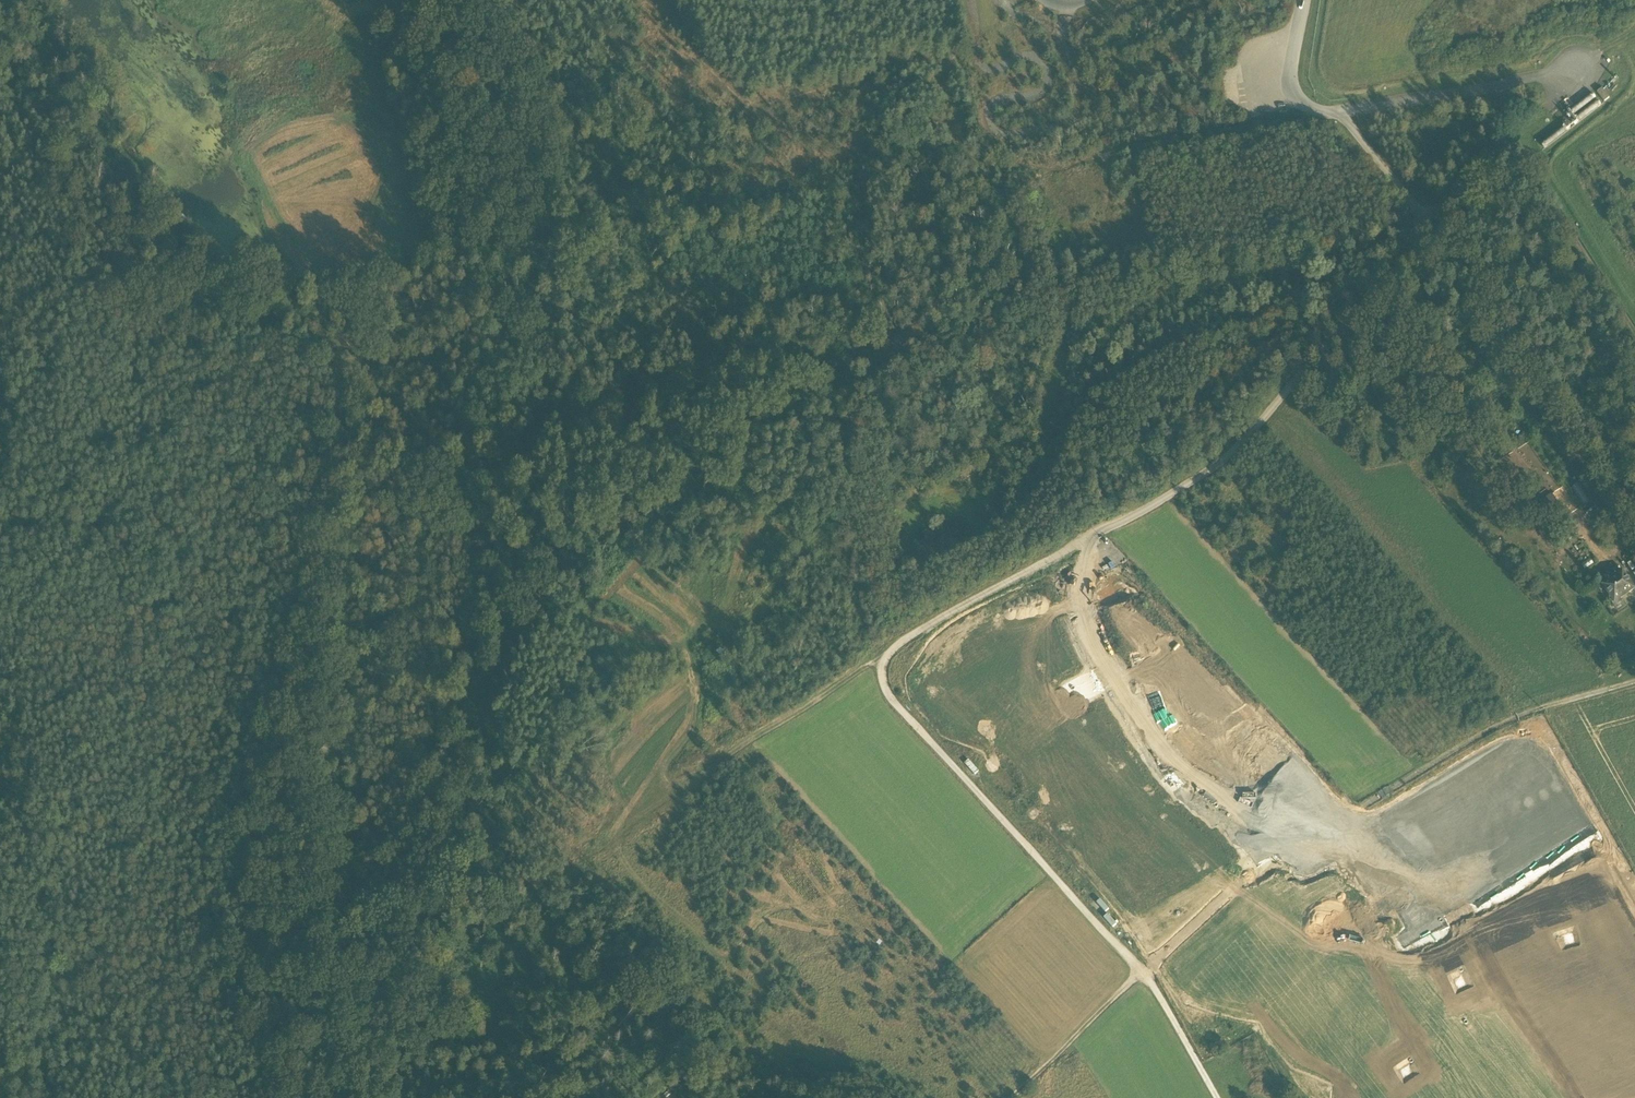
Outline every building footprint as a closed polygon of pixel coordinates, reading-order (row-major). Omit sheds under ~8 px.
[(1574,486),(1581,505),(1587,502),(1580,483),(1574,486)] [(1540,503),(1549,516),(1561,508),(1552,495),(1540,503)] [(1547,517),(1554,526),(1566,518),(1570,515),(1564,506),(1561,508),(1549,516),(1547,517)] [(1566,518),(1554,526),(1561,537),(1573,529),(1566,518)] [(1599,536),(1600,536),(1610,529),(1605,523),(1594,530),(1599,536)] [(1573,529),(1561,537),(1565,543),(1577,535),(1573,529)] [(1613,534),(1610,529),(1600,536),(1603,541),(1613,534)] [(1602,585),(1615,603),(1634,589),(1622,571),(1602,585)] [(1627,607),(1623,601),(1614,608),(1618,613),(1627,607)] [(969,760),(965,764),(974,772),(978,768),(969,760)]
